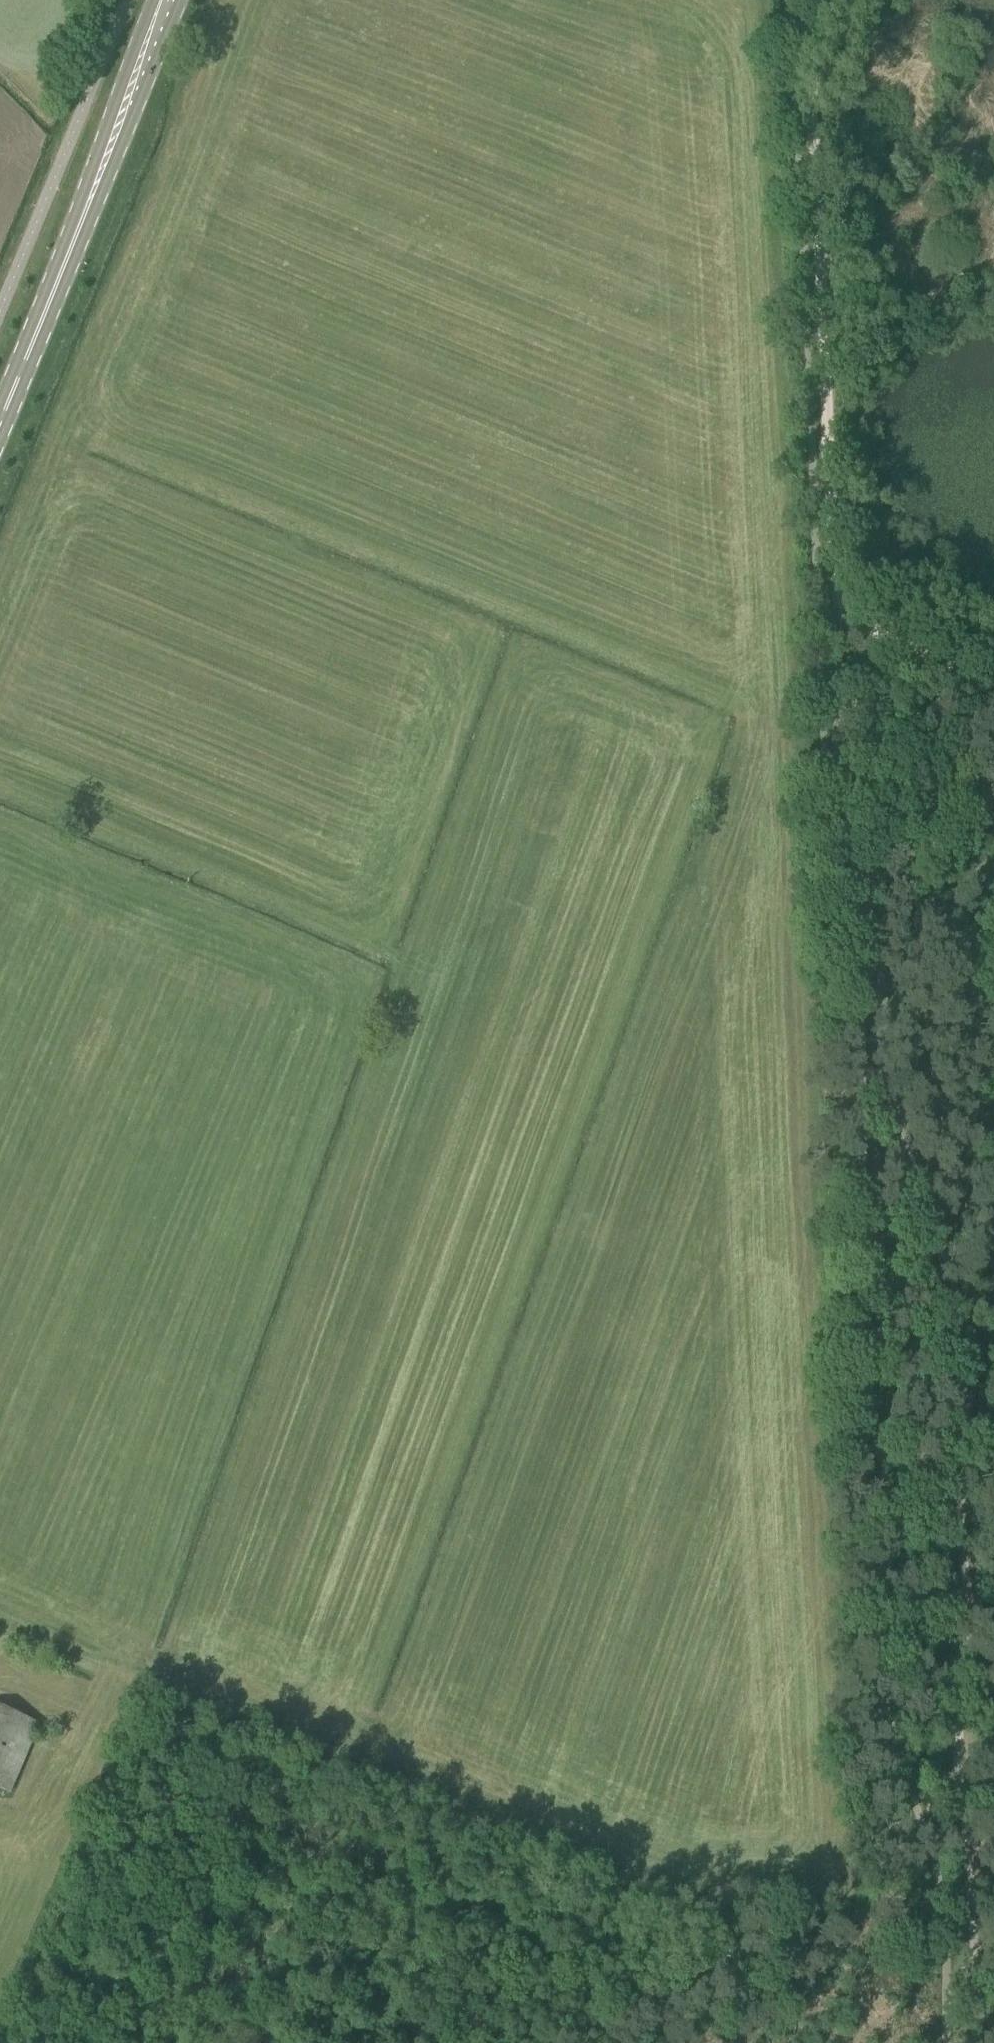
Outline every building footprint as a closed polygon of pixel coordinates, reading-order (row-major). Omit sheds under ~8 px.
[(40,1725),(0,1708),(0,1790),(11,1794),(40,1725)]
